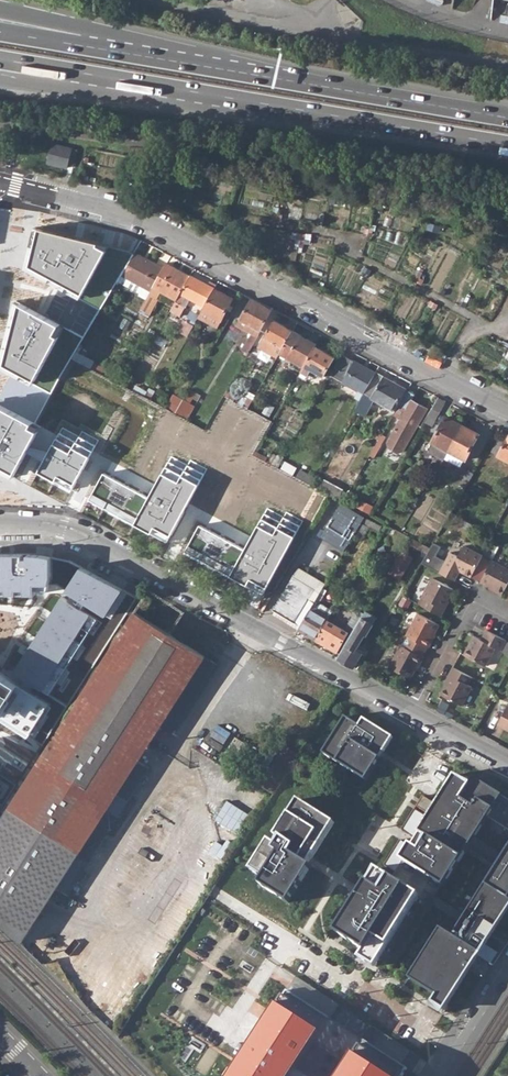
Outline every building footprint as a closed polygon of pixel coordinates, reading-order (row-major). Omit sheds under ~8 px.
[(67,165),(72,167),(76,150),(52,144),(47,164),(66,168),(67,165)] [(56,275),(82,288),(104,248),(105,244),(96,241),(96,237),(38,223),(31,260),(56,275)] [(10,407),(36,420),(120,276),(126,267),(133,254),(104,248),(82,288),(56,275),(46,315),(62,324),(34,377),(21,370),(10,407)] [(126,267),(120,276),(142,289),(149,293),(162,269),(133,254),(126,267)] [(149,293),(148,295),(156,299),(160,293),(176,301),(189,276),(165,264),(162,269),(149,293)] [(184,297),(203,307),(213,289),(214,285),(208,282),(206,285),(189,276),(176,301),(175,302),(180,305),(184,297)] [(149,293),(142,289),(138,296),(145,300),(148,295),(149,293)] [(197,318),(215,328),(231,299),(213,289),(203,307),(197,318)] [(159,301),(156,299),(148,295),(145,300),(142,304),(140,310),(150,315),(159,301)] [(46,315),(19,299),(2,360),(21,370),(34,377),(62,324),(46,315)] [(242,350),(247,353),(259,333),(258,332),(270,310),(251,300),(236,326),(250,334),(242,350)] [(185,307),(180,305),(175,302),(170,312),(179,317),(185,307)] [(175,332),(186,337),(192,326),(181,320),(175,332)] [(264,336),(282,347),(292,330),(293,327),(286,323),(285,326),(274,320),(264,336)] [(278,353),(302,367),(313,347),(315,344),(292,330),(282,347),(278,353)] [(282,347),(264,336),(259,346),(277,356),(278,353),(282,347)] [(309,371),(322,378),(333,358),(313,347),(302,367),(299,372),(306,376),(309,371)] [(354,398),(359,401),(363,394),(375,374),(341,355),(329,375),(357,392),(354,398)] [(363,394),(389,410),(402,389),(375,373),(375,374),(363,394)] [(167,408),(189,417),(200,392),(189,388),(185,398),(174,393),(167,408)] [(385,446),(394,452),(400,449),(414,426),(415,427),(426,409),(410,400),(413,395),(405,391),(392,414),(395,416),(401,406),(403,408),(385,439),(385,446)] [(423,421),(430,425),(443,402),(437,399),(423,421)] [(0,402),(0,465),(9,470),(36,420),(10,407),(0,402)] [(433,440),(448,449),(461,426),(446,418),(433,440)] [(477,435),(461,426),(448,449),(464,457),(477,435)] [(61,429),(39,470),(74,488),(99,440),(79,429),(75,437),(61,429)] [(367,454),(370,456),(383,435),(380,433),(367,454)] [(507,462),(507,436),(504,443),(498,439),(491,452),(507,462)] [(181,474),(165,465),(151,490),(136,517),(154,527),(159,517),(175,526),(202,477),(185,467),(181,474)] [(467,488),(474,472),(462,466),(455,482),(467,488)] [(151,490),(107,467),(92,495),(136,517),(151,490)] [(293,476),(309,485),(313,477),(298,469),(293,476)] [(322,489),(339,495),(341,487),(324,481),(322,489)] [(365,514),(337,498),(317,534),(345,550),(360,523),(363,518),(365,514)] [(360,523),(375,531),(378,526),(363,518),(360,523)] [(250,547),(203,520),(188,548),(235,574),(250,547)] [(279,532),(263,523),(250,547),(235,574),(269,593),(301,534),(283,524),(279,532)] [(404,542),(416,549),(419,544),(407,537),(404,542)] [(428,548),(419,544),(416,549),(425,554),(428,548)] [(439,572),(453,580),(459,570),(470,577),(481,556),(462,546),(457,556),(449,552),(439,572)] [(386,573),(397,579),(409,558),(398,551),(386,573)] [(0,554),(0,594),(35,595),(35,585),(51,586),(52,556),(0,554)] [(500,595),(507,579),(507,569),(490,560),(480,580),(494,588),(492,591),(500,595)] [(135,599),(81,565),(10,676),(56,705),(34,739),(41,744),(135,599)] [(297,568),(292,576),(312,587),(317,579),(297,568)] [(272,610),(299,625),(311,605),(314,600),(319,591),(312,587),(292,576),(272,610)] [(421,605),(441,615),(445,607),(443,606),(452,589),(432,578),(422,596),(425,597),(421,605)] [(135,602),(147,609),(155,597),(143,589),(135,602)] [(314,600),(311,605),(329,616),(332,611),(314,600)] [(327,620),(329,616),(311,605),(299,625),(297,629),(316,640),(327,620)] [(347,624),(354,628),(361,616),(362,614),(355,610),(347,624)] [(362,614),(361,616),(372,623),(376,616),(364,610),(362,614)] [(22,942),(56,886),(68,894),(216,662),(135,612),(0,821),(0,920),(22,942)] [(427,646),(429,647),(433,638),(432,637),(439,624),(417,613),(406,635),(411,638),(427,646)] [(366,635),(372,623),(361,616),(354,628),(337,657),(353,666),(362,652),(356,649),(364,634),(366,635)] [(316,640),(337,652),(348,632),(341,628),(343,625),(336,621),(334,624),(327,620),(316,640)] [(463,655),(485,665),(494,648),(499,651),(505,640),(486,630),(481,640),(473,636),(463,655)] [(389,666),(409,677),(417,663),(420,665),(424,656),(422,655),(427,646),(411,638),(406,647),(400,644),(389,666)] [(439,695),(461,706),(471,687),(467,685),(471,678),(452,667),(447,675),(449,676),(439,695)] [(33,743),(34,739),(56,705),(10,676),(0,669),(0,721),(33,743)] [(507,728),(507,706),(506,705),(496,725),(504,729),(506,727),(507,728)] [(365,781),(392,738),(363,719),(359,726),(345,717),(322,753),(365,781)] [(240,822),(251,829),(299,755),(288,748),(240,822)] [(457,776),(403,861),(443,886),(447,888),(504,796),(475,778),(471,785),(457,776)] [(264,846),(246,875),(260,884),(256,891),(285,910),(312,867),(308,865),(334,823),(298,800),(271,843),(277,846),(273,852),(264,846)] [(507,899),(507,838),(478,884),(448,932),(435,924),(403,973),(431,991),(426,1000),(438,1008),(507,899)] [(443,886),(403,861),(393,878),(422,897),(382,960),(393,967),(443,886)] [(422,897),(393,878),(379,869),(338,933),(367,951),(362,958),(377,967),(382,960),(422,897)] [(220,1075),(290,1075),(297,1066),(325,1026),(274,991),(219,1075),(220,1075)] [(401,1073),(405,1067),(356,1036),(330,1075),(399,1075),(401,1073)] [(290,1075),(312,1075),(297,1066),(290,1075)]
